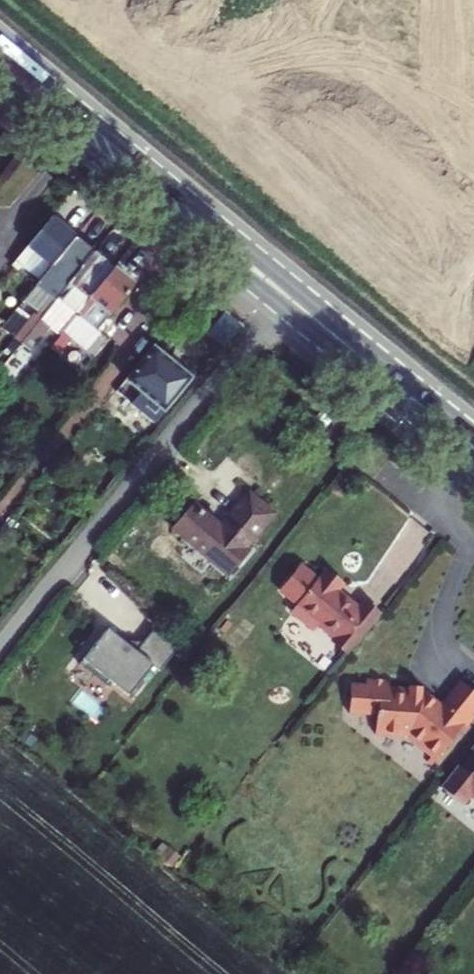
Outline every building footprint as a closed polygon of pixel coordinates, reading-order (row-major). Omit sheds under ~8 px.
[(33,254),(57,272),(82,241),(59,223),(33,254)] [(66,304),(104,257),(82,241),(57,272),(44,289),(42,292),(32,304),(48,317),(44,321),(42,320),(23,344),(30,349),(48,327),(63,308),(66,304)] [(66,304),(85,317),(122,271),(104,257),(66,304)] [(97,347),(144,289),(122,271),(85,317),(66,341),(71,345),(88,359),(97,347)] [(248,330),(233,319),(215,342),(230,353),(248,330)] [(111,355),(97,347),(88,359),(80,368),(94,378),(111,355)] [(170,419),(196,386),(159,357),(133,391),(170,419)] [(67,385),(80,370),(68,361),(56,377),(67,385)] [(170,419),(133,391),(122,405),(158,435),(170,419)] [(190,504),(173,526),(233,574),(251,553),(245,549),(275,511),(249,491),(221,527),(190,504)] [(335,646),(349,657),(382,616),(367,604),(361,611),(341,597),(346,588),(331,577),(325,586),(310,576),(306,577),(303,579),(301,582),(298,585),(296,589),(294,593),(294,597),(293,601),(304,608),(298,618),(318,632),(322,625),(339,638),(335,646)] [(462,679),(444,703),(439,704),(426,694),(423,694),(423,686),(409,685),(409,687),(391,685),(391,680),(371,679),(371,684),(353,683),(351,710),(369,711),(369,714),(378,714),(378,731),(411,732),(424,742),(424,749),(438,759),(473,713),(473,688),(462,679)] [(462,761),(445,782),(473,802),(473,800),(473,768),(462,761)]
